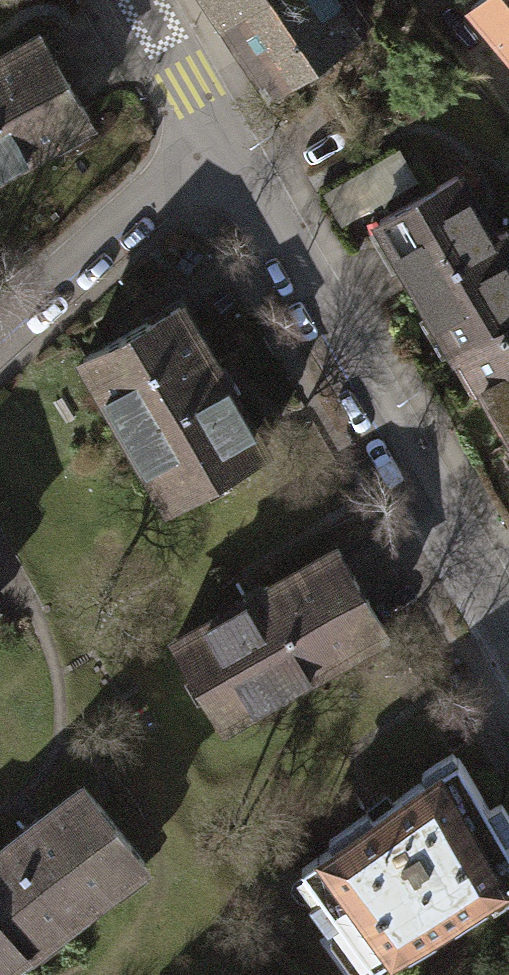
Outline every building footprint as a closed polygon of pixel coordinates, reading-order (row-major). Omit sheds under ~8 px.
[(224,19),(254,0),(213,0),(224,19)] [(224,19),(267,87),(359,31),(354,23),(364,17),(353,0),(254,0),(224,19)] [(471,4),(508,50),(508,0),(476,0),(471,4)] [(31,34),(0,53),(0,165),(81,118),(31,34)] [(347,223),(425,178),(406,146),(328,191),(347,223)] [(460,349),(508,321),(508,271),(504,262),(508,260),(508,237),(501,223),(487,231),(453,172),(376,217),(455,352),(460,349)] [(176,303),(81,357),(164,504),(259,450),(176,303)] [(460,349),(508,432),(508,321),(460,349)] [(337,549),(169,641),(219,722),(382,625),(337,549)] [(299,864),(319,895),(307,902),(324,930),(339,920),(367,964),(401,943),(409,956),(434,940),(426,928),(446,916),(452,926),(483,907),(478,898),(508,878),(508,849),(501,837),(508,832),(508,818),(497,798),(485,805),(450,750),(420,769),(426,777),(369,813),(366,810),(323,837),(328,845),(299,864)] [(0,852),(0,925),(21,951),(25,955),(144,859),(83,784),(0,852)] [(21,951),(0,925),(0,968),(21,951)]
